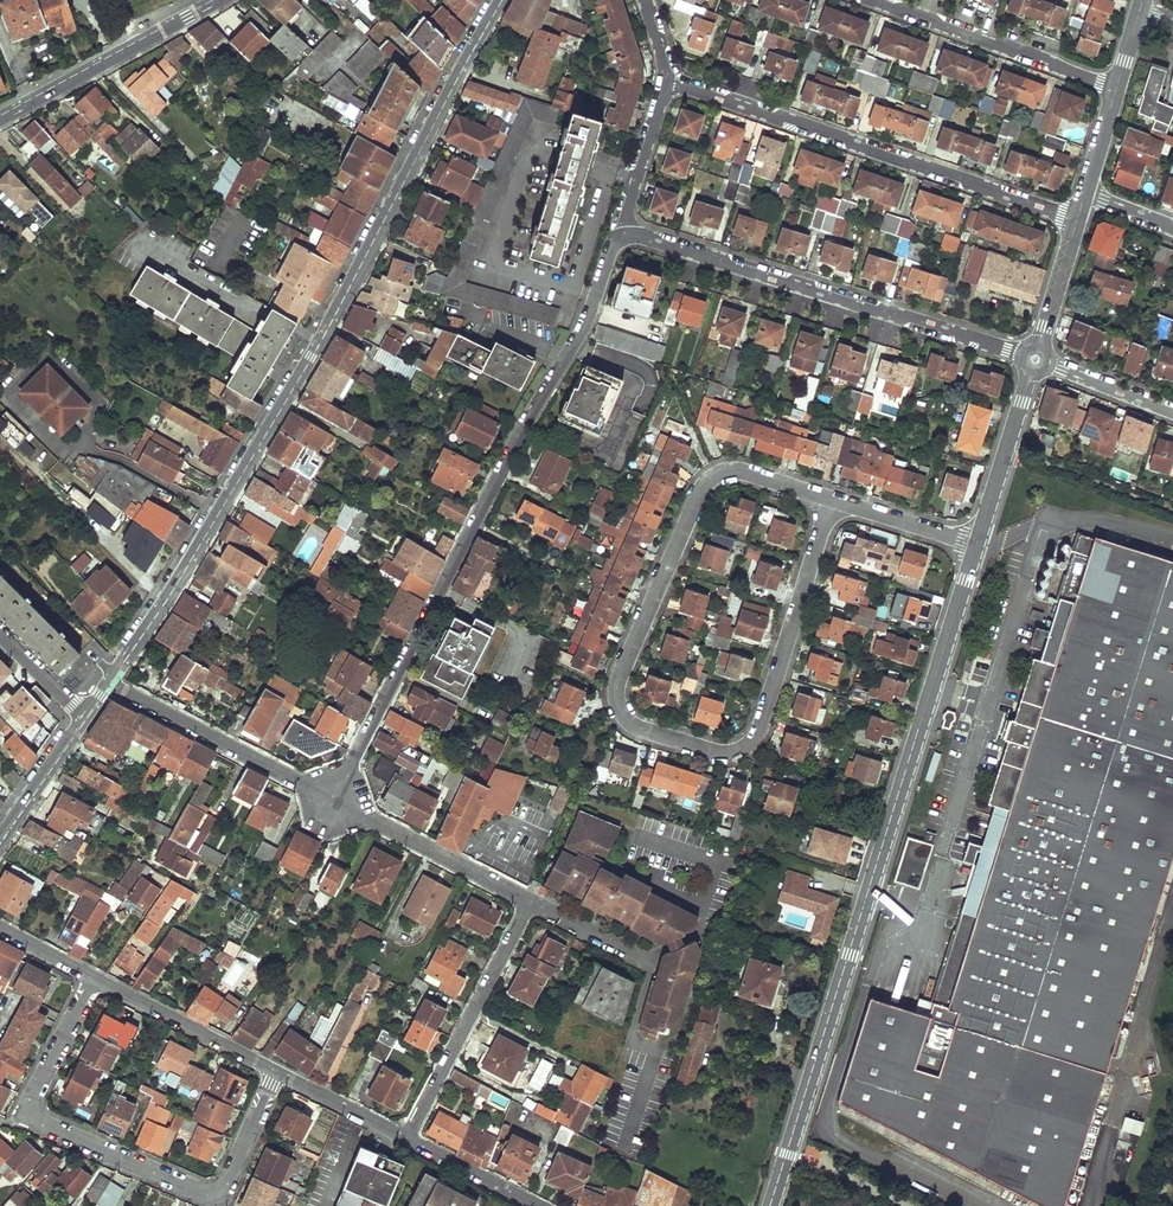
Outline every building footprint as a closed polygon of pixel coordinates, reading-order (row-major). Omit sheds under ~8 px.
[(12,38),(47,26),(36,0),(6,0),(0,2),(0,5),(12,38)] [(47,26),(54,23),(57,31),(62,30),(63,34),(74,30),(69,17),(71,16),(65,0),(36,0),(47,26)] [(258,1),(284,25),(301,6),(295,0),(259,0),(258,1)] [(426,4),(421,0),(406,0),(419,12),(426,4)] [(466,27),(471,17),(477,7),(469,0),(450,0),(456,5),(454,7),(447,0),(445,0),(441,5),(443,6),(466,27)] [(538,31),(546,11),(550,0),(514,0),(504,18),(535,30),(538,31)] [(601,6),(595,7),(598,16),(608,12),(624,7),(622,0),(599,0),(601,6)] [(688,45),(703,50),(716,14),(701,8),(685,2),(679,0),(675,0),(673,7),(699,17),(698,20),(693,19),(690,28),(694,30),(688,45)] [(685,2),(701,8),(704,0),(686,0),(685,2)] [(757,12),(764,15),(778,20),(785,0),(761,0),(757,12)] [(778,20),(795,26),(799,27),(805,10),(806,6),(789,0),(785,0),(778,20)] [(1010,7),(1019,11),(1035,16),(1041,0),(1012,0),(1010,7)] [(1052,23),(1061,26),(1066,11),(1048,4),(1050,0),(1041,0),(1035,16),(1052,23)] [(1107,14),(1110,4),(1101,0),(1078,0),(1078,1),(1092,6),(1087,23),(1101,29),(1107,14)] [(424,17),(454,46),(459,37),(466,27),(443,6),(437,14),(426,4),(419,12),(424,17)] [(624,7),(608,12),(611,20),(605,22),(610,36),(631,29),(624,7)] [(839,36),(846,16),(825,8),(817,28),(839,36)] [(759,29),(764,15),(757,12),(749,9),(744,24),(756,28),(759,29)] [(806,35),(808,29),(814,13),(805,10),(799,27),(795,26),(794,31),(806,35)] [(546,11),(538,31),(559,39),(562,33),(581,41),(587,27),(546,11)] [(270,40),(293,62),(308,45),(284,25),(273,36),(267,30),(268,28),(251,12),(248,15),(246,17),(251,23),(270,40)] [(419,85),(427,93),(433,82),(440,68),(406,37),(383,16),(379,21),(416,57),(408,66),(402,59),(404,57),(385,39),(378,46),(388,56),(395,63),(419,85)] [(846,16),(839,36),(860,44),(867,24),(846,16)] [(406,37),(440,68),(447,58),(454,46),(424,17),(406,37)] [(1092,54),(1096,44),(1101,29),(1087,23),(1073,17),(1070,25),(1084,30),(1077,48),(1092,54)] [(532,38),(535,30),(504,18),(499,25),(532,38)] [(732,20),(719,56),(730,60),(731,56),(747,62),(753,47),(738,42),(745,24),(732,20)] [(230,54),(237,48),(232,43),(209,21),(188,32),(207,52),(217,42),(230,54)] [(251,61),(270,40),(251,23),(241,33),(232,43),(237,48),(251,61)] [(750,42),(761,46),(766,32),(759,29),(756,28),(750,42)] [(333,29),(294,71),(301,75),(309,80),(345,40),(333,29)] [(631,29),(610,36),(614,51),(601,55),(604,63),(617,59),(638,52),(631,29)] [(817,32),(808,29),(806,35),(803,45),(808,48),(811,49),(817,32)] [(556,49),(559,39),(538,31),(535,30),(532,38),(516,80),(540,88),(556,49)] [(898,57),(905,37),(886,30),(879,50),(898,57)] [(789,49),(792,41),(766,32),(761,46),(771,50),(773,44),(789,49)] [(559,39),(556,49),(575,56),(581,41),(562,33),(559,39)] [(180,37),(163,46),(170,53),(176,60),(191,46),(180,37)] [(898,57),(919,65),(926,45),(905,37),(898,57)] [(1172,50),(1172,43),(1160,38),(1160,46),(1172,50)] [(348,65),(364,80),(388,56),(378,46),(371,40),(348,65)] [(1096,44),(1092,54),(1096,56),(1100,46),(1096,44)] [(859,70),(865,53),(866,51),(856,47),(849,66),(857,69),(859,70)] [(811,49),(808,48),(800,68),(812,73),(819,52),(811,49)] [(935,71),(958,79),(965,58),(942,51),(935,71)] [(644,70),(638,52),(617,59),(620,71),(620,79),(640,85),(643,75),(644,70)] [(795,62),(769,52),(764,67),(779,72),(778,76),(788,80),(795,62)] [(157,90),(175,70),(170,67),(176,60),(170,53),(165,57),(166,59),(157,67),(156,65),(150,71),(147,67),(140,73),(138,71),(127,81),(156,112),(167,100),(157,90)] [(875,75),(879,77),(885,60),(865,53),(859,70),(875,75)] [(965,58),(958,79),(978,86),(984,66),(965,58)] [(184,68),(176,60),(170,67),(175,70),(179,74),(184,68)] [(1163,135),(1172,110),(1172,108),(1155,101),(1166,66),(1151,61),(1140,95),(1142,95),(1136,112),(1154,119),(1150,130),(1152,131),(1163,135)] [(366,113),(396,130),(408,107),(419,85),(395,63),(366,113)] [(859,70),(857,69),(853,82),(860,85),(858,89),(869,93),(875,75),(859,70)] [(908,87),(919,91),(925,75),(914,70),(908,87)] [(283,94),(301,75),(294,71),(281,84),(278,87),(276,90),(283,94)] [(350,104),(358,108),(363,101),(352,94),(358,88),(341,72),(324,89),(330,92),(350,104)] [(1025,80),(1008,74),(1006,80),(1000,77),(995,92),(1017,100),(1025,80)] [(833,89),(836,82),(817,75),(815,83),(807,81),(800,99),(811,103),(812,100),(827,105),(833,89)] [(875,75),(869,93),(883,98),(888,80),(879,77),(875,75)] [(919,91),(931,95),(937,79),(925,75),(919,91)] [(561,79),(551,107),(558,110),(572,115),(575,116),(581,100),(570,95),(574,84),(561,79)] [(634,107),(640,85),(620,79),(616,94),(621,96),(619,102),(634,107)] [(494,106),(514,113),(519,97),(510,94),(491,87),(468,80),(464,87),(461,94),(494,106)] [(1043,87),(1025,80),(1017,100),(1036,107),(1043,87)] [(491,87),(510,94),(512,91),(492,84),(491,87)] [(75,105),(91,122),(107,108),(114,116),(119,112),(96,87),(75,105)] [(859,98),(833,89),(827,105),(843,111),(842,113),(852,117),(859,98)] [(323,103),(344,115),(350,104),(330,92),(323,103)] [(985,97),(974,93),(968,108),(979,112),(985,97)] [(1066,101),(1059,98),(1054,113),(1075,121),(1082,100),(1068,95),(1066,101)] [(944,100),(933,96),(926,113),(938,117),(944,100)] [(441,295),(550,329),(555,314),(462,283),(511,165),(509,164),(533,119),(553,125),(558,110),(551,107),(519,97),(514,113),(510,123),(495,163),(483,188),(473,214),(447,278),(441,295)] [(996,102),(985,97),(979,112),(991,117),(996,102)] [(954,103),(944,100),(938,117),(948,120),(954,103)] [(626,132),(634,107),(619,102),(616,112),(611,110),(606,125),(626,132)] [(895,128),(901,113),(874,104),(868,122),(879,126),(880,123),(895,128)] [(514,113),(494,106),(490,114),(504,121),(510,123),(514,113)] [(1126,108),(1123,117),(1132,120),(1135,112),(1126,108)] [(672,132),(694,139),(701,116),(680,109),(672,132)] [(361,124),(355,134),(356,135),(384,151),(391,139),(396,130),(366,113),(361,110),(355,120),(361,124)] [(1039,133),(1046,136),(1053,117),(1037,112),(1031,129),(1039,131),(1039,133)] [(901,113),(895,128),(910,133),(909,136),(920,140),(926,121),(901,113)] [(97,143),(105,151),(110,146),(80,114),(56,136),(71,153),(88,137),(95,145),(97,143)] [(498,133),(501,127),(504,121),(490,114),(483,129),(497,136),(498,133)] [(601,124),(575,116),(572,115),(567,133),(564,132),(561,140),(564,140),(553,177),(550,176),(547,185),(549,185),(536,230),(533,229),(531,238),(533,239),(527,257),(556,266),(562,248),(565,249),(597,143),(595,142),(601,124)] [(497,136),(483,129),(456,117),(452,124),(445,140),(484,159),(490,146),(492,146),(497,136)] [(36,120),(20,133),(37,150),(49,140),(58,149),(62,147),(36,120)] [(1008,138),(1013,124),(1005,121),(1000,136),(1008,138)] [(100,129),(103,132),(109,126),(107,123),(100,129)] [(712,144),(734,152),(741,131),(720,123),(712,144)] [(1023,128),(1013,124),(1008,138),(1018,142),(1023,128)] [(116,139),(141,165),(158,149),(139,129),(137,131),(131,125),(116,139)] [(965,152),(971,137),(945,128),(938,147),(949,150),(950,148),(965,152)] [(1130,131),(1124,148),(1158,160),(1166,136),(1163,135),(1152,131),(1150,138),(1130,131)] [(345,172),(378,190),(386,174),(395,157),(384,151),(356,135),(340,168),(345,172)] [(1043,148),(1062,154),(1066,143),(1047,136),(1043,148)] [(753,159),(775,166),(783,145),(760,137),(753,159)] [(997,145),(971,137),(965,152),(981,158),(980,160),(990,164),(997,145)] [(25,143),(20,151),(29,156),(34,148),(25,143)] [(1154,169),(1158,160),(1124,148),(1116,171),(1118,172),(1115,182),(1136,190),(1144,166),(1154,169)] [(688,156),(668,149),(661,171),(681,178),(688,156)] [(813,179),(820,158),(799,151),(792,172),(813,179)] [(1008,167),(1018,170),(1034,176),(1039,159),(1013,151),(1008,167)] [(241,167),(235,181),(241,184),(251,190),(258,178),(260,179),(270,164),(253,154),(249,152),(241,167)] [(1049,181),(1060,184),(1065,169),(1067,167),(1071,158),(1057,153),(1053,164),(1039,159),(1034,176),(1049,181)] [(41,154),(31,164),(71,206),(81,196),(41,154)] [(230,157),(214,191),(224,201),(235,181),(241,167),(230,157)] [(465,190),(467,187),(470,188),(472,184),(469,182),(476,168),(453,157),(449,165),(442,162),(434,176),(432,181),(443,187),(446,181),(465,190)] [(820,158),(813,179),(834,186),(841,166),(820,158)] [(735,183),(741,166),(731,162),(725,179),(729,181),(735,183)] [(738,184),(743,185),(750,166),(742,163),(741,166),(735,183),(738,184)] [(1172,208),(1172,164),(1167,179),(1169,180),(1161,202),(1171,205),(1171,207),(1172,208)] [(5,190),(4,191),(25,212),(28,210),(37,218),(34,221),(42,229),(54,216),(17,179),(10,171),(2,179),(0,181),(0,185),(5,190)] [(879,179),(858,171),(851,192),(872,199),(879,179)] [(331,197),(365,216),(371,203),(378,190),(345,172),(341,180),(350,185),(345,195),(335,190),(331,197)] [(705,187),(707,174),(697,173),(695,186),(705,187)] [(901,186),(879,179),(872,199),(894,207),(901,186)] [(224,201),(237,209),(243,199),(236,195),(241,184),(235,181),(224,201)] [(723,198),(732,201),(738,184),(735,183),(729,181),(723,198)] [(83,197),(94,190),(88,182),(78,188),(83,197)] [(774,195),(787,200),(791,187),(778,182),(774,195)] [(743,205),(748,187),(743,185),(738,184),(732,201),(743,205)] [(473,214),(483,188),(477,185),(472,194),(469,193),(463,194),(459,207),(473,214)] [(316,227),(349,246),(356,232),(365,216),(331,197),(315,188),(309,198),(334,212),(328,224),(308,213),(303,220),(316,227)] [(675,196),(655,189),(648,211),(669,218),(675,196)] [(448,204),(426,192),(418,209),(414,217),(416,218),(438,229),(448,204)] [(932,220),(939,199),(918,192),(911,212),(932,220)] [(833,215),(839,197),(829,193),(822,211),(824,212),(833,215)] [(839,197),(833,215),(835,216),(848,220),(854,202),(839,197)] [(932,220),(953,227),(960,207),(939,199),(932,220)] [(696,202),(689,221),(700,225),(702,221),(717,226),(722,210),(696,202)] [(813,209),(807,226),(818,230),(824,212),(822,211),(813,209)] [(824,212),(818,230),(829,233),(835,216),(833,215),(824,212)] [(900,218),(882,212),(876,229),(894,235),(900,218)] [(972,233),(993,240),(1000,220),(979,213),(972,233)] [(741,216),(736,232),(750,236),(748,240),(758,244),(765,224),(741,216)] [(444,232),(438,229),(416,218),(409,233),(407,237),(416,242),(415,244),(433,253),(444,232)] [(900,218),(894,235),(899,237),(907,240),(913,223),(900,218)] [(993,240),(1016,248),(1023,228),(1000,220),(993,240)] [(329,261),(339,267),(344,257),(349,246),(316,227),(309,239),(284,226),(280,233),(295,242),(329,261)] [(1016,248),(1034,255),(1042,234),(1023,228),(1016,248)] [(781,229),(774,248),(785,252),(787,248),(802,253),(807,238),(781,229)] [(959,239),(945,234),(940,250),(953,255),(959,239)] [(893,255),(905,259),(911,241),(907,240),(899,237),(893,255)] [(911,241),(905,259),(919,263),(925,246),(911,241)] [(309,299),(329,261),(295,242),(283,264),(279,262),(271,277),(284,284),(271,309),(296,323),(304,309),(309,299)] [(851,251),(824,242),(819,258),(836,263),(835,267),(844,270),(851,251)] [(1158,245),(1153,260),(1157,261),(1152,274),(1166,279),(1172,259),(1172,250),(1158,245)] [(973,247),(962,281),(1035,304),(1040,288),(1045,271),(973,247)] [(1111,278),(1117,260),(1101,255),(1095,273),(1093,272),(1088,289),(1101,293),(1099,298),(1126,307),(1133,285),(1111,278)] [(867,256),(861,275),(872,279),(873,275),(888,280),(893,264),(867,256)] [(386,278),(407,284),(413,264),(393,257),(386,278)] [(329,261),(309,299),(319,305),(339,267),(329,261)] [(643,316),(656,274),(623,263),(610,305),(643,316)] [(239,362),(256,334),(147,267),(130,294),(239,362)] [(944,281),(903,267),(898,282),(922,290),(920,294),(931,297),(932,293),(939,295),(944,281)] [(441,295),(447,278),(436,273),(427,278),(423,290),(441,295)] [(406,301),(411,286),(407,284),(386,278),(380,276),(380,280),(371,276),(368,282),(373,284),(372,287),(371,288),(406,301)] [(396,303),(363,291),(360,296),(355,303),(377,310),(400,317),(401,313),(393,309),(396,303)] [(704,301),(671,291),(666,308),(662,322),(671,325),(673,317),(697,324),(704,301)] [(370,321),(377,310),(355,303),(348,316),(342,328),(361,338),(366,329),(371,332),(376,324),(370,321)] [(662,322),(666,308),(659,306),(655,320),(662,322)] [(723,330),(719,341),(731,345),(734,334),(736,334),(743,313),(721,306),(715,327),(723,330)] [(256,334),(239,362),(226,384),(227,386),(251,399),(296,323),(271,309),(256,334)] [(1163,336),(1168,319),(1157,315),(1151,333),(1163,336)] [(451,317),(448,325),(459,329),(462,321),(451,317)] [(782,325),(761,318),(754,339),(775,346),(782,325)] [(1103,332),(1075,320),(1066,348),(1092,359),(1103,332)] [(455,335),(414,321),(412,327),(430,333),(431,332),(439,338),(425,363),(416,359),(412,366),(414,368),(433,378),(445,355),(455,335)] [(650,360),(656,344),(597,324),(592,338),(599,340),(598,343),(650,360)] [(380,348),(393,356),(404,335),(391,327),(380,348)] [(821,336),(799,329),(792,350),(814,358),(821,336)] [(455,335),(445,355),(480,372),(481,369),(522,387),(535,358),(495,339),(491,348),(457,332),(455,335)] [(324,360),(349,375),(363,352),(338,336),(333,345),(324,360)] [(1146,347),(1114,336),(1112,343),(1119,345),(1116,352),(1126,355),(1121,370),(1136,375),(1146,347)] [(832,363),(856,370),(862,353),(847,348),(848,345),(839,342),(832,363)] [(650,360),(659,363),(664,347),(656,344),(650,360)] [(731,346),(719,381),(730,384),(741,350),(731,346)] [(1172,381),(1172,349),(1162,346),(1156,368),(1155,368),(1153,369),(1152,370),(1151,372),(1151,374),(1152,375),(1153,377),(1154,378),(1155,379),(1157,379),(1159,379),(1161,378),(1162,378),(1165,378),(1172,381)] [(393,356),(380,348),(374,359),(387,366),(386,368),(407,381),(414,368),(412,366),(393,356)] [(768,353),(761,373),(774,377),(781,358),(768,353)] [(957,363),(930,355),(924,372),(951,380),(957,363)] [(875,373),(911,385),(916,369),(907,367),(908,362),(898,359),(897,363),(880,358),(875,373)] [(349,375),(324,360),(315,375),(307,388),(344,410),(349,399),(339,392),(349,375)] [(25,392),(21,396),(27,401),(28,400),(52,424),(51,426),(56,431),(60,427),(64,431),(74,421),(80,428),(84,424),(77,417),(89,406),(48,364),(22,390),(25,392)] [(558,418),(600,434),(620,379),(583,365),(575,386),(572,385),(566,402),(564,402),(558,418)] [(1000,376),(974,368),(969,384),(995,393),(1000,376)] [(357,379),(383,395),(388,387),(362,371),(357,379)] [(796,395),(792,407),(806,411),(817,378),(807,375),(800,396),(796,395)] [(211,378),(204,390),(218,397),(225,386),(211,378)] [(725,387),(710,382),(705,395),(713,397),(714,395),(722,397),(725,387)] [(220,398),(254,417),(261,405),(251,399),(227,386),(220,398)] [(367,442),(375,429),(357,418),(349,413),(344,410),(307,388),(299,402),(367,442)] [(857,408),(862,392),(851,388),(846,405),(857,408)] [(1057,431),(1066,433),(1077,397),(1049,389),(1041,416),(1060,422),(1057,431)] [(872,395),(862,392),(857,408),(867,411),(872,395)] [(724,438),(733,408),(713,401),(706,422),(714,424),(711,434),(724,438)] [(968,402),(962,424),(982,430),(989,408),(968,402)] [(456,432),(488,447),(499,423),(490,419),(494,409),(483,404),(478,413),(468,409),(467,411),(461,408),(452,427),(457,430),(456,432)] [(199,459),(220,473),(239,442),(216,429),(173,405),(167,414),(201,435),(198,441),(200,448),(204,450),(199,459)] [(349,413),(357,418),(361,410),(354,405),(349,413)] [(743,411),(733,408),(724,438),(746,445),(749,435),(755,415),(756,410),(749,408),(743,411)] [(1113,418),(1089,409),(1088,413),(1080,433),(1091,437),(1091,450),(1112,457),(1123,424),(1112,420),(1113,418)] [(1080,433),(1088,413),(1078,410),(1071,433),(1079,436),(1080,433)] [(20,427),(6,411),(0,416),(0,435),(23,461),(35,450),(17,430),(20,427)] [(329,443),(334,435),(293,412),(286,423),(280,433),(316,453),(321,446),(329,443)] [(763,417),(755,415),(749,435),(756,438),(754,447),(767,451),(776,420),(772,419),(769,428),(761,425),(763,417)] [(1149,425),(1130,418),(1121,442),(1141,450),(1149,425)] [(661,434),(652,455),(671,463),(674,456),(683,460),(689,446),(684,444),(687,437),(678,433),(681,425),(666,419),(663,427),(671,431),(668,437),(661,434)] [(776,419),(776,420),(767,451),(781,456),(784,446),(792,449),(799,427),(776,419)] [(841,440),(834,462),(842,465),(839,474),(852,478),(859,457),(862,447),(849,443),(854,426),(846,423),(841,440)] [(216,429),(239,442),(244,433),(225,424),(224,426),(219,424),(216,429)] [(962,424),(955,446),(976,452),(982,430),(962,424)] [(142,436),(176,456),(181,448),(145,427),(141,435),(142,436)] [(792,449),(799,451),(796,460),(810,465),(816,443),(803,439),(806,429),(799,427),(792,449)] [(316,453),(280,433),(273,445),(266,456),(287,468),(314,482),(327,459),(316,453)] [(819,433),(816,443),(810,465),(824,469),(827,460),(834,462),(841,440),(819,433)] [(1055,439),(1041,434),(1034,452),(1048,457),(1055,439)] [(129,458),(170,482),(183,459),(176,456),(142,436),(129,458)] [(647,439),(639,436),(635,447),(642,451),(647,439)] [(1170,474),(1172,464),(1172,443),(1159,439),(1151,468),(1170,474)] [(859,457),(852,478),(867,483),(870,473),(877,475),(883,455),(887,444),(880,442),(873,461),(859,457)] [(386,465),(391,468),(396,458),(387,452),(386,455),(368,446),(364,452),(375,459),(386,465)] [(432,479),(461,493),(469,477),(472,479),(479,465),(444,448),(437,462),(440,463),(432,479)] [(571,460),(548,448),(530,481),(554,493),(571,460)] [(642,455),(638,467),(645,469),(649,457),(642,455)] [(655,465),(649,478),(671,487),(677,474),(668,470),(671,463),(652,455),(649,461),(655,465)] [(883,455),(877,475),(874,485),(895,491),(902,470),(889,466),(891,458),(883,455)] [(74,475),(131,516),(139,506),(140,507),(144,501),(144,500),(155,485),(117,465),(89,459),(74,475)] [(374,485),(386,465),(375,459),(369,469),(372,471),(366,481),(374,485)] [(902,470),(895,491),(910,496),(913,487),(921,489),(927,468),(919,466),(916,475),(902,470)] [(258,470),(254,477),(300,506),(314,482),(287,468),(279,482),(266,475),(258,470)] [(633,496),(653,505),(656,497),(666,502),(671,487),(649,478),(642,474),(633,496)] [(945,474),(938,494),(960,501),(968,477),(959,474),(958,478),(945,474)] [(245,492),(243,495),(294,525),(299,517),(307,521),(312,512),(300,506),(254,477),(252,481),(245,492)] [(617,489),(621,490),(625,481),(621,480),(617,489)] [(133,517),(175,548),(187,529),(190,524),(168,510),(175,496),(157,486),(144,501),(140,507),(133,517)] [(85,510),(92,500),(73,488),(67,499),(85,510)] [(445,495),(437,509),(462,523),(469,508),(445,495)] [(633,496),(623,517),(652,530),(659,515),(650,512),(653,505),(633,496)] [(603,522),(612,502),(601,497),(591,520),(602,526),(603,522)] [(754,504),(738,499),(735,509),(728,506),(722,526),(744,533),(754,504)] [(557,539),(567,544),(576,525),(525,500),(518,514),(539,525),(536,531),(556,540),(557,539)] [(346,533),(360,509),(347,501),(333,525),(335,526),(346,533)] [(761,505),(755,522),(769,527),(765,541),(786,548),(793,526),(784,523),(786,516),(774,512),(775,510),(761,505)] [(237,527),(266,544),(275,530),(246,513),(237,527)] [(602,526),(600,530),(634,546),(638,538),(647,542),(652,530),(623,517),(618,529),(603,522),(602,526)] [(237,527),(228,521),(223,529),(218,537),(228,543),(267,566),(276,551),(267,545),(237,527)] [(749,538),(747,543),(755,545),(761,528),(754,525),(749,538)] [(337,549),(346,533),(335,526),(325,542),(336,549),(337,549)] [(839,1102),(1043,1205),(1064,1205),(1065,1202),(1076,1205),(1085,1177),(1074,1173),(1172,853),(1172,562),(1079,533),(1048,632),(1047,638),(1039,662),(1034,661),(1015,723),(1011,721),(1005,742),(1009,743),(989,805),(994,806),(982,846),(980,853),(929,1018),(869,999),(839,1102)] [(420,544),(444,558),(454,539),(444,534),(439,543),(424,535),(420,544)] [(736,539),(747,543),(749,538),(738,534),(736,539)] [(70,566),(78,574),(90,561),(83,553),(81,555),(62,535),(40,557),(60,578),(70,566)] [(497,546),(479,536),(452,589),(470,598),(485,569),(491,572),(497,560),(491,557),(497,546)] [(397,562),(432,582),(444,558),(420,544),(408,537),(404,543),(413,549),(407,558),(401,555),(397,562)] [(841,556),(862,563),(867,549),(875,552),(878,543),(858,537),(855,544),(846,541),(841,556)] [(745,550),(747,543),(736,539),(733,538),(730,545),(745,550)] [(325,542),(325,543),(323,546),(325,547),(318,560),(326,565),(336,549),(325,542)] [(267,566),(228,543),(222,554),(220,558),(259,580),(267,566)] [(731,552),(707,544),(699,566),(720,573),(725,559),(728,560),(731,552)] [(638,545),(635,556),(644,558),(647,547),(638,545)] [(901,556),(893,554),(888,569),(895,572),(892,581),(902,584),(905,573),(918,577),(925,556),(903,549),(901,556)] [(220,558),(209,552),(197,573),(191,583),(202,590),(205,584),(217,592),(209,606),(225,616),(235,600),(221,591),(229,577),(257,595),(264,584),(259,580),(220,558)] [(596,579),(617,588),(620,581),(629,585),(635,571),(606,559),(600,571),(592,567),(588,576),(596,579)] [(311,571),(319,576),(326,565),(318,560),(311,571)] [(384,577),(401,587),(423,600),(432,582),(397,562),(394,560),(384,577)] [(755,575),(752,574),(750,582),(773,590),(780,567),(760,560),(755,575)] [(60,578),(53,584),(64,595),(82,578),(78,574),(70,566),(60,578)] [(89,585),(70,604),(94,627),(129,591),(104,567),(88,584),(89,585)] [(838,599),(866,608),(869,599),(862,597),(866,583),(836,573),(831,587),(841,591),(838,599)] [(9,622),(42,655),(59,672),(78,653),(0,574),(0,613),(9,622)] [(347,593),(323,578),(313,595),(321,601),(317,609),(322,612),(319,617),(349,634),(358,617),(354,615),(361,602),(355,598),(347,593)] [(587,600),(616,612),(622,599),(614,595),(617,588),(596,579),(587,600)] [(347,593),(355,598),(361,588),(353,583),(347,593)] [(731,588),(721,584),(718,592),(728,595),(731,588)] [(374,599),(370,607),(378,611),(408,629),(423,600),(401,587),(389,607),(374,599)] [(708,595),(687,588),(679,612),(687,615),(684,626),(700,631),(704,620),(717,625),(720,615),(703,609),(708,595)] [(974,601),(983,604),(986,592),(978,590),(974,601)] [(227,629),(233,620),(225,616),(209,606),(185,592),(178,602),(172,612),(198,628),(205,617),(227,629)] [(900,593),(893,616),(913,622),(916,614),(925,616),(930,602),(900,593)] [(578,620),(599,629),(602,621),(611,625),(616,612),(587,600),(578,620)] [(560,624),(569,605),(561,601),(556,610),(561,612),(556,622),(560,624)] [(744,602),(734,632),(758,640),(768,610),(744,602)] [(888,614),(876,610),(873,618),(885,622),(888,614)] [(408,629),(378,611),(372,621),(403,640),(408,629)] [(1030,619),(1041,622),(1044,615),(1032,611),(1030,619)] [(182,654),(233,684),(236,678),(211,665),(213,661),(189,646),(198,628),(172,612),(163,626),(155,638),(182,654)] [(865,627),(870,628),(870,627),(873,618),(855,613),(852,622),(823,612),(816,634),(847,644),(850,636),(860,640),(865,627)] [(717,625),(713,635),(728,640),(732,628),(725,625),(728,617),(720,615),(717,625)] [(472,626),(456,618),(447,633),(459,638),(481,654),(495,627),(477,618),(472,626)] [(883,631),(885,622),(873,618),(870,627),(883,631)] [(583,630),(577,644),(599,653),(605,639),(596,635),(599,629),(578,620),(575,627),(583,630)] [(1047,638),(1048,632),(1036,628),(1029,648),(1040,651),(1044,637),(1047,638)] [(261,637),(254,633),(242,655),(248,658),(259,639),(261,637)] [(470,672),(481,654),(459,638),(447,633),(436,655),(470,672)] [(668,633),(661,655),(685,663),(688,654),(683,653),(688,639),(668,633)] [(885,641),(877,638),(873,652),(910,664),(917,643),(888,633),(885,641)] [(728,640),(713,635),(709,645),(724,650),(728,640)] [(572,656),(557,650),(554,657),(591,673),(599,653),(577,644),(572,656)] [(812,678),(833,684),(840,663),(831,660),(835,650),(815,644),(812,653),(811,652),(806,666),(815,669),(812,678)] [(343,647),(326,675),(356,693),(372,665),(343,647)] [(969,649),(962,670),(968,672),(975,651),(969,649)] [(717,665),(715,673),(734,680),(737,672),(747,675),(752,660),(731,653),(726,667),(717,665)] [(237,698),(242,690),(233,684),(182,654),(164,683),(178,692),(185,681),(197,688),(201,681),(213,688),(215,685),(237,698)] [(475,674),(470,672),(436,655),(434,654),(422,677),(464,697),(475,674)] [(273,673),(259,699),(279,710),(293,685),(273,673)] [(671,681),(650,674),(646,689),(648,689),(646,697),(673,706),(675,697),(666,695),(671,681)] [(352,706),(346,716),(348,718),(360,724),(366,713),(372,701),(356,693),(326,675),(324,678),(328,680),(324,687),(340,696),(339,698),(352,706)] [(905,682),(884,675),(879,688),(872,686),(869,695),(889,701),(891,693),(900,696),(905,682)] [(693,689),(697,679),(689,676),(685,687),(693,689)] [(693,689),(693,690),(702,693),(706,681),(697,679),(693,689)] [(544,699),(539,709),(568,722),(582,690),(559,680),(555,688),(558,689),(552,702),(544,699)] [(35,686),(31,691),(45,705),(50,700),(35,686)] [(457,706),(439,696),(438,698),(416,686),(409,698),(416,701),(414,704),(418,706),(414,714),(426,720),(427,719),(444,729),(457,706)] [(849,698),(861,702),(865,690),(852,686),(849,698)] [(5,722),(27,744),(41,730),(33,721),(45,709),(23,688),(5,706),(12,714),(5,722)] [(317,699),(323,702),(327,695),(321,691),(317,699)] [(822,699),(799,692),(791,714),(812,721),(816,710),(818,711),(822,699)] [(702,697),(695,718),(717,725),(725,701),(716,698),(715,701),(702,697)] [(130,738),(159,753),(171,730),(112,699),(100,718),(98,720),(83,743),(112,759),(116,751),(121,754),(130,738)] [(242,728),(262,739),(279,710),(259,699),(252,712),(242,728)] [(316,732),(335,742),(348,718),(346,716),(329,706),(316,732)] [(227,732),(236,737),(242,728),(252,712),(244,707),(239,714),(238,714),(227,732)] [(391,736),(412,748),(423,726),(392,710),(386,722),(396,727),(391,736)] [(510,733),(518,719),(499,710),(492,724),(510,733)] [(946,717),(943,725),(951,728),(953,720),(955,720),(957,718),(957,716),(955,714),(956,712),(948,710),(946,711),(945,712),(944,714),(945,716),(946,717)] [(893,721),(872,714),(868,728),(859,726),(854,743),(868,748),(871,739),(877,740),(879,732),(888,735),(893,721)] [(1,729),(10,738),(4,745),(26,769),(36,754),(27,744),(5,722),(0,717),(0,730),(1,729)] [(294,719),(282,739),(310,755),(336,750),(345,755),(347,750),(335,742),(316,732),(294,719)] [(553,734),(534,726),(525,746),(533,749),(532,752),(552,760),(558,746),(549,742),(553,734)] [(178,769),(193,741),(182,735),(171,730),(159,753),(156,758),(163,763),(164,762),(178,769)] [(410,760),(416,749),(412,748),(391,736),(382,731),(375,745),(397,757),(399,754),(410,760)] [(816,740),(795,733),(793,742),(784,739),(779,753),(800,760),(804,746),(813,749),(816,740)] [(489,739),(480,756),(496,764),(504,747),(489,739)] [(178,769),(200,780),(215,752),(204,747),(193,741),(178,769)] [(635,755),(613,747),(606,769),(619,773),(618,776),(627,779),(635,755)] [(880,760),(856,752),(853,761),(849,759),(844,773),(873,783),(880,760)] [(396,813),(401,816),(420,782),(422,778),(418,775),(412,788),(410,786),(416,774),(383,756),(376,769),(395,779),(383,801),(398,809),(396,813)] [(420,782),(427,786),(436,768),(447,774),(442,784),(452,789),(446,801),(452,804),(465,776),(433,759),(422,778),(420,782)] [(669,789),(676,768),(656,761),(653,771),(641,768),(636,783),(655,789),(657,785),(669,789)] [(129,788),(123,785),(105,775),(84,764),(77,775),(123,800),(129,788)] [(9,766),(2,777),(16,785),(21,777),(9,766)] [(486,787),(465,776),(452,804),(436,840),(455,850),(459,852),(471,826),(478,829),(483,817),(489,819),(494,808),(496,809),(513,772),(496,766),(486,787)] [(602,780),(606,769),(596,766),(593,777),(602,780)] [(261,792),(267,779),(257,774),(246,768),(233,791),(255,803),(261,792)] [(681,796),(702,803),(708,784),(697,780),(698,775),(676,768),(669,789),(682,793),(681,796)] [(158,773),(150,769),(138,793),(145,797),(158,773)] [(126,779),(107,770),(105,775),(123,785),(126,779)] [(57,780),(75,789),(79,782),(62,772),(57,780)] [(513,772),(496,809),(508,815),(525,776),(513,772)] [(745,782),(730,778),(727,787),(720,785),(713,806),(735,813),(745,782)] [(167,839),(183,848),(206,809),(199,805),(210,786),(200,780),(167,839)] [(796,788),(770,780),(768,786),(771,787),(765,807),(788,814),(796,788)] [(420,782),(401,816),(423,827),(441,793),(427,786),(420,782)] [(568,789),(557,786),(547,808),(558,813),(568,789)] [(288,806),(261,792),(255,803),(245,821),(260,829),(264,822),(276,829),(288,806)] [(63,794),(52,815),(73,827),(77,821),(85,825),(94,811),(63,794)] [(109,799),(105,806),(126,817),(129,810),(109,799)] [(605,854),(617,828),(578,812),(564,845),(576,851),(573,857),(560,850),(543,882),(559,890),(562,886),(582,897),(581,900),(605,912),(606,909),(630,922),(629,924),(663,941),(668,939),(679,935),(684,932),(685,929),(688,930),(693,927),(698,916),(646,891),(649,886),(623,873),(620,878),(609,871),(607,876),(595,870),(599,862),(586,854),(590,847),(605,854)] [(135,813),(131,821),(167,838),(171,830),(135,813)] [(216,820),(209,816),(189,851),(190,851),(196,855),(216,820)] [(745,820),(734,816),(730,831),(715,827),(713,835),(738,843),(745,820)] [(70,841),(30,819),(21,832),(69,858),(76,844),(79,846),(85,835),(80,832),(78,837),(74,835),(70,841)] [(845,867),(852,840),(812,830),(805,857),(845,867)] [(280,862),(304,875),(320,844),(310,839),(296,832),(280,862)] [(909,833),(894,883),(919,891),(937,836),(928,833),(926,838),(909,833)] [(155,862),(183,878),(191,863),(180,858),(185,849),(183,848),(167,839),(155,862)] [(253,856),(268,864),(276,849),(260,841),(253,856)] [(962,862),(973,866),(977,852),(980,853),(982,846),(968,842),(962,862)] [(400,861),(375,848),(354,888),(378,901),(400,861)] [(201,858),(196,855),(190,851),(186,858),(197,864),(201,858)] [(114,884),(107,894),(113,898),(120,901),(145,866),(135,860),(118,886),(114,884)] [(330,862),(318,885),(337,895),(349,872),(330,862)] [(44,880),(12,864),(8,872),(6,871),(0,881),(0,909),(1,909),(3,906),(16,913),(29,890),(37,893),(44,880)] [(827,944),(840,899),(807,889),(810,877),(786,870),(776,903),(816,914),(809,939),(827,944)] [(104,893),(63,871),(57,882),(82,896),(59,939),(73,947),(104,893)] [(451,887),(425,873),(403,912),(430,927),(451,887)] [(141,878),(128,896),(146,909),(160,891),(162,892),(171,880),(166,877),(157,888),(141,878)] [(162,892),(144,919),(156,925),(179,891),(186,894),(184,897),(189,900),(194,892),(171,880),(162,892)] [(296,905),(298,901),(296,901),(298,897),(279,887),(274,893),(296,905)] [(313,895),(304,889),(298,901),(296,905),(305,910),(313,895)] [(107,894),(104,893),(73,947),(70,953),(81,958),(85,953),(81,950),(91,935),(99,919),(101,920),(113,898),(107,894)] [(472,898),(460,921),(487,935),(499,912),(472,898)] [(457,916),(450,912),(445,921),(452,925),(457,916)] [(144,919),(133,934),(147,944),(159,926),(156,925),(144,919)] [(354,936),(376,948),(384,933),(361,921),(354,936)] [(172,925),(132,985),(139,988),(143,982),(148,986),(180,941),(199,952),(205,942),(172,925)] [(679,935),(668,939),(670,945),(672,949),(664,953),(656,979),(654,978),(640,1027),(648,1030),(646,1034),(656,1037),(658,1031),(665,1033),(667,1032),(668,1030),(669,1028),(667,1026),(670,1026),(671,1024),(675,1021),(677,1015),(678,1015),(699,949),(695,940),(683,944),(681,940),(679,935)] [(441,976),(436,984),(457,995),(467,977),(454,970),(466,948),(449,938),(444,946),(439,944),(426,968),(441,976)] [(529,955),(523,965),(547,978),(548,979),(565,946),(548,938),(537,959),(529,955)] [(6,973),(3,979),(9,982),(21,960),(25,953),(0,941),(0,970),(6,973)] [(126,944),(113,962),(132,975),(143,960),(134,953),(136,951),(126,944)] [(222,958),(218,964),(221,966),(223,964),(229,968),(235,958),(226,953),(222,958)] [(738,994),(769,1004),(780,968),(749,957),(738,994)] [(194,976),(204,983),(216,966),(205,959),(194,976)] [(366,966),(378,972),(381,966),(370,959),(366,966)] [(9,982),(7,986),(26,996),(40,1004),(55,978),(21,960),(9,982)] [(574,1001),(622,1025),(635,981),(594,961),(574,1001)] [(520,997),(533,1004),(547,978),(523,965),(511,989),(522,994),(520,997)] [(337,1021),(313,1066),(325,1072),(361,1004),(357,1002),(368,982),(376,986),(381,974),(378,972),(366,966),(337,1021)] [(425,990),(429,981),(418,975),(413,984),(425,990)] [(203,985),(185,1011),(208,1023),(224,998),(203,985)] [(558,992),(552,1003),(558,1006),(564,995),(558,992)] [(710,996),(704,995),(676,1085),(691,1089),(705,1043),(708,1044),(720,1006),(712,1003),(713,1000),(710,999),(710,996)] [(22,1061),(46,1017),(36,1012),(40,1004),(26,996),(0,1045),(0,1050),(22,1061)] [(416,1017),(436,1027),(445,1010),(425,999),(416,1017)] [(285,1019),(292,1024),(305,1006),(297,1001),(285,1019)] [(254,1009),(233,1036),(253,1046),(275,1016),(266,1009),(262,1014),(254,1009)] [(106,1010),(94,1032),(95,1033),(120,1046),(128,1050),(140,1028),(106,1010)] [(290,1028),(276,1048),(310,1072),(313,1066),(337,1021),(327,1016),(313,1042),(291,1026),(290,1028)] [(416,1017),(405,1037),(430,1050),(441,1029),(436,1027),(416,1017)] [(282,1023),(261,1051),(270,1056),(276,1048),(290,1028),(282,1023)] [(378,1039),(391,1046),(395,1038),(382,1030),(378,1039)] [(95,1033),(81,1060),(102,1071),(107,1073),(120,1046),(95,1033)] [(475,1069),(513,1089),(522,1072),(517,1070),(528,1049),(499,1034),(488,1055),(483,1053),(475,1069)] [(152,1061),(180,1075),(193,1054),(163,1038),(152,1061)] [(378,1039),(370,1055),(385,1063),(395,1048),(391,1046),(378,1039)] [(0,1056),(0,1081),(7,1069),(19,1075),(24,1065),(2,1053),(0,1056)] [(542,1057),(528,1084),(539,1090),(553,1063),(542,1057)] [(62,1096),(87,1108),(99,1084),(97,1083),(102,1071),(81,1060),(79,1064),(75,1062),(66,1082),(68,1083),(62,1096)] [(180,1080),(204,1092),(211,1075),(188,1063),(180,1080)] [(614,1078),(585,1064),(569,1094),(592,1105),(603,1083),(611,1087),(614,1078)] [(383,1066),(369,1093),(395,1107),(409,1079),(383,1066)] [(211,1091),(237,1103),(247,1080),(221,1068),(211,1091)] [(473,1094),(477,1095),(478,1092),(481,1083),(454,1070),(450,1078),(474,1090),(473,1094)] [(118,1079),(99,1124),(109,1129),(109,1130),(123,1136),(137,1103),(120,1096),(125,1083),(118,1079)] [(481,1083),(478,1092),(487,1098),(492,1089),(481,1083)] [(11,1090),(0,1084),(0,1111),(11,1090)] [(486,1101),(505,1110),(511,1098),(493,1088),(486,1101)] [(538,1102),(534,1110),(555,1121),(556,1118),(579,1130),(589,1110),(601,1116),(603,1111),(592,1105),(569,1094),(559,1113),(538,1102)] [(195,1117),(222,1129),(227,1117),(224,1116),(229,1105),(205,1095),(203,1098),(200,1097),(199,1099),(202,1101),(195,1117)] [(138,1141),(159,1150),(168,1129),(162,1126),(164,1122),(158,1120),(161,1113),(165,1115),(168,1109),(149,1101),(142,1117),(147,1119),(138,1141)] [(310,1119),(287,1107),(276,1129),(299,1140),(310,1119)] [(467,1125),(468,1122),(470,1116),(464,1113),(459,1122),(440,1112),(429,1132),(459,1148),(467,1125)] [(171,1126),(180,1131),(183,1123),(186,1117),(177,1113),(171,1126)] [(1140,1135),(1144,1121),(1126,1116),(1122,1130),(1140,1135)] [(457,1153),(486,1168),(489,1161),(497,1138),(484,1132),(482,1137),(479,1136),(482,1129),(468,1122),(467,1125),(459,1148),(457,1153)] [(509,1125),(503,1122),(497,1138),(489,1161),(497,1165),(496,1166),(523,1179),(539,1147),(513,1134),(508,1144),(503,1142),(509,1125)] [(223,1137),(200,1126),(188,1151),(212,1162),(223,1137)] [(571,1133),(560,1127),(553,1142),(565,1148),(571,1133)] [(3,1174),(10,1181),(17,1173),(23,1178),(40,1158),(22,1141),(13,1151),(0,1166),(0,1177),(3,1174)] [(13,1151),(4,1142),(0,1146),(0,1145),(0,1166),(13,1151)] [(403,1166),(360,1148),(336,1205),(387,1205),(403,1166)] [(296,1161),(269,1149),(263,1163),(261,1162),(255,1174),(278,1184),(277,1187),(301,1197),(304,1190),(287,1182),(296,1161)] [(569,1187),(568,1190),(580,1196),(583,1188),(591,1167),(560,1152),(549,1177),(569,1187)] [(51,1173),(60,1161),(50,1153),(33,1173),(36,1176),(32,1182),(44,1193),(49,1187),(57,1178),(51,1173)] [(57,1178),(49,1187),(69,1203),(91,1176),(72,1160),(57,1178)] [(631,1205),(640,1205),(646,1188),(670,1200),(677,1183),(645,1168),(636,1190),(636,1191),(631,1205)] [(110,1180),(100,1174),(88,1193),(98,1199),(110,1180)] [(407,1205),(475,1205),(479,1198),(466,1192),(462,1198),(454,1193),(455,1190),(444,1184),(446,1182),(439,1178),(436,1184),(422,1177),(407,1205)] [(253,1178),(241,1205),(243,1205),(270,1205),(275,1193),(297,1203),(299,1198),(253,1178)] [(576,1205),(631,1205),(636,1191),(608,1181),(603,1197),(583,1188),(580,1196),(576,1205)] [(669,1205),(679,1205),(688,1188),(677,1183),(670,1200),(669,1205)] [(29,1197),(22,1190),(18,1195),(15,1192),(2,1205),(22,1205),(29,1197)]
